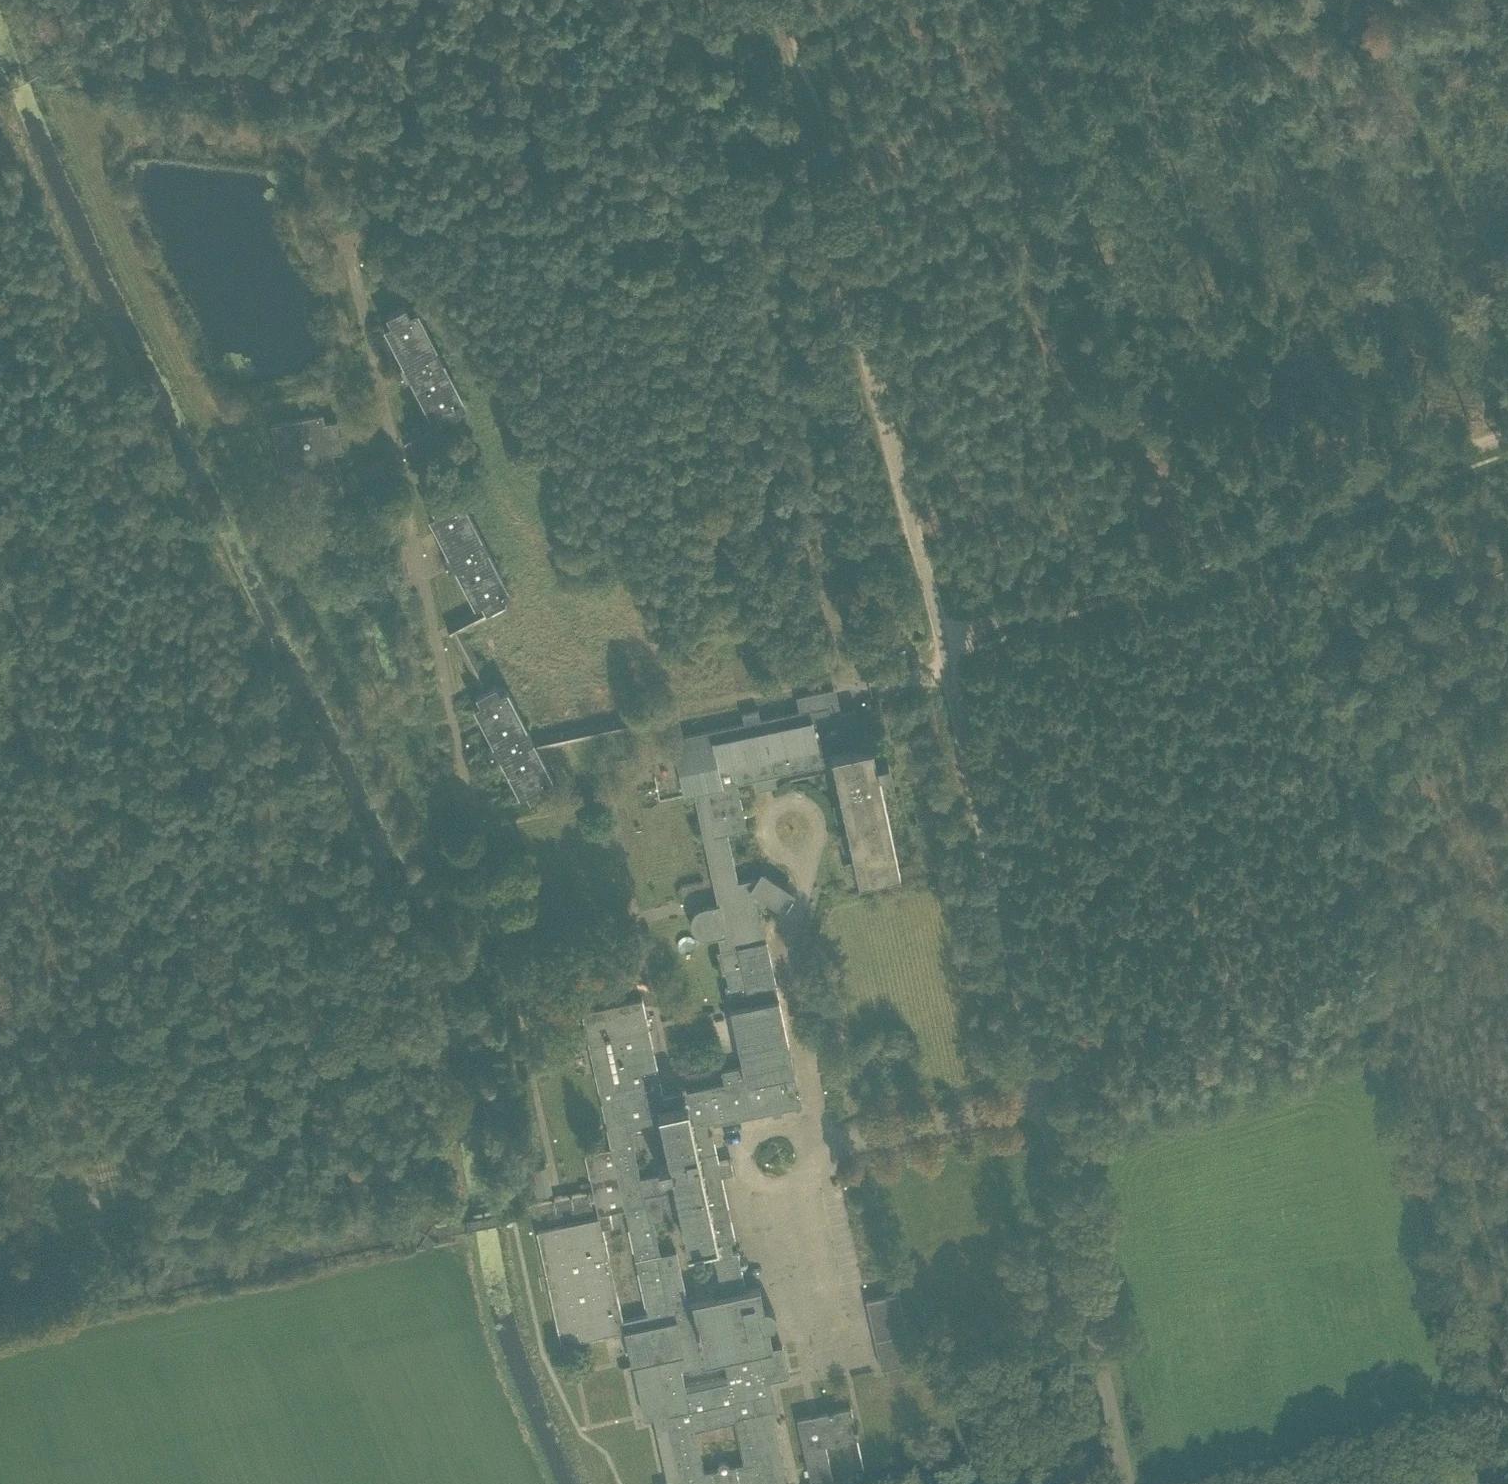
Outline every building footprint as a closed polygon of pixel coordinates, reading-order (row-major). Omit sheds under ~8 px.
[(480,701),(473,704),(493,743),(487,746),(493,759),(500,756),(519,794),(544,781),(545,782),(549,780),(548,779),(552,777),(537,748),(668,719),(675,747),(674,747),(684,794),(693,792),(713,886),(717,904),(703,907),(699,908),(695,912),(694,912),(692,916),(691,920),(691,925),(693,930),(696,934),(700,936),(705,937),(710,937),(717,936),(720,949),(717,949),(722,973),(725,972),(728,984),(724,984),(742,1065),(721,1069),(724,1082),(663,1095),(648,1027),(642,999),(582,1012),(588,1039),(611,1146),(584,1152),(590,1179),(595,1178),(602,1211),(597,1212),(598,1213),(599,1217),(537,1230),(561,1343),(623,1330),(631,1365),(633,1364),(645,1418),(654,1417),(668,1483),(778,1483),(762,1411),(772,1409),(766,1380),(788,1376),(782,1344),(772,1346),(768,1327),(768,1326),(769,1326),(770,1326),(771,1325),(772,1325),(772,1324),(773,1324),(773,1323),(774,1323),(774,1322),(775,1321),(775,1320),(775,1319),(776,1318),(776,1317),(776,1316),(776,1315),(775,1315),(775,1314),(775,1313),(775,1312),(774,1312),(774,1311),(773,1310),(773,1309),(772,1309),(771,1308),(770,1308),(769,1307),(768,1307),(767,1307),(766,1307),(765,1307),(764,1307),(759,1286),(746,1289),(737,1250),(732,1251),(730,1239),(735,1238),(712,1133),(708,1134),(706,1122),(712,1121),(713,1124),(772,1111),(773,1115),(782,1113),(781,1109),(802,1104),(760,910),(767,899),(777,905),(787,890),(765,875),(737,881),(727,832),(746,828),(737,783),(756,778),(758,786),(774,783),(772,775),(838,761),(862,875),(899,868),(877,767),(889,765),(887,755),(875,757),(872,742),(863,744),(855,708),(830,713),(828,704),(809,709),(760,719),(758,709),(742,713),(744,722),(683,736),(677,706),(669,708),(668,706),(531,736),(507,688),(500,691),(496,683),(492,685),(463,630),(510,608),(501,590),(507,587),(461,498),(455,501),(451,493),(446,496),(417,440),(465,417),(456,401),(462,398),(417,309),(411,312),(406,303),(404,304),(386,314),(390,322),(384,325),(403,363),(397,367),(404,379),(410,376),(430,414),(436,411),(439,416),(402,435),(436,501),(431,503),(435,511),(429,515),(448,553),(442,556),(448,569),(455,566),(475,604),(481,600),(484,606),(447,625),(481,690),(476,693),(480,701)] [(313,499),(325,496),(345,492),(339,462),(335,463),(333,452),(343,450),(336,419),(325,422),(323,413),(272,424),(285,487),(309,482),(313,499)] [(899,721),(897,711),(887,714),(889,723),(899,721)] [(389,742),(404,741),(403,729),(388,730),(389,742)] [(546,1163),(528,1166),(532,1194),(551,1191),(546,1163)] [(865,1299),(880,1368),(885,1367),(888,1381),(915,1375),(912,1361),(898,1292),(865,1299)] [(856,1431),(858,1430),(857,1426),(855,1427),(851,1406),(832,1410),(832,1408),(828,1409),(828,1411),(796,1418),(811,1483),(834,1483),(825,1444),(857,1437),(856,1431)]
